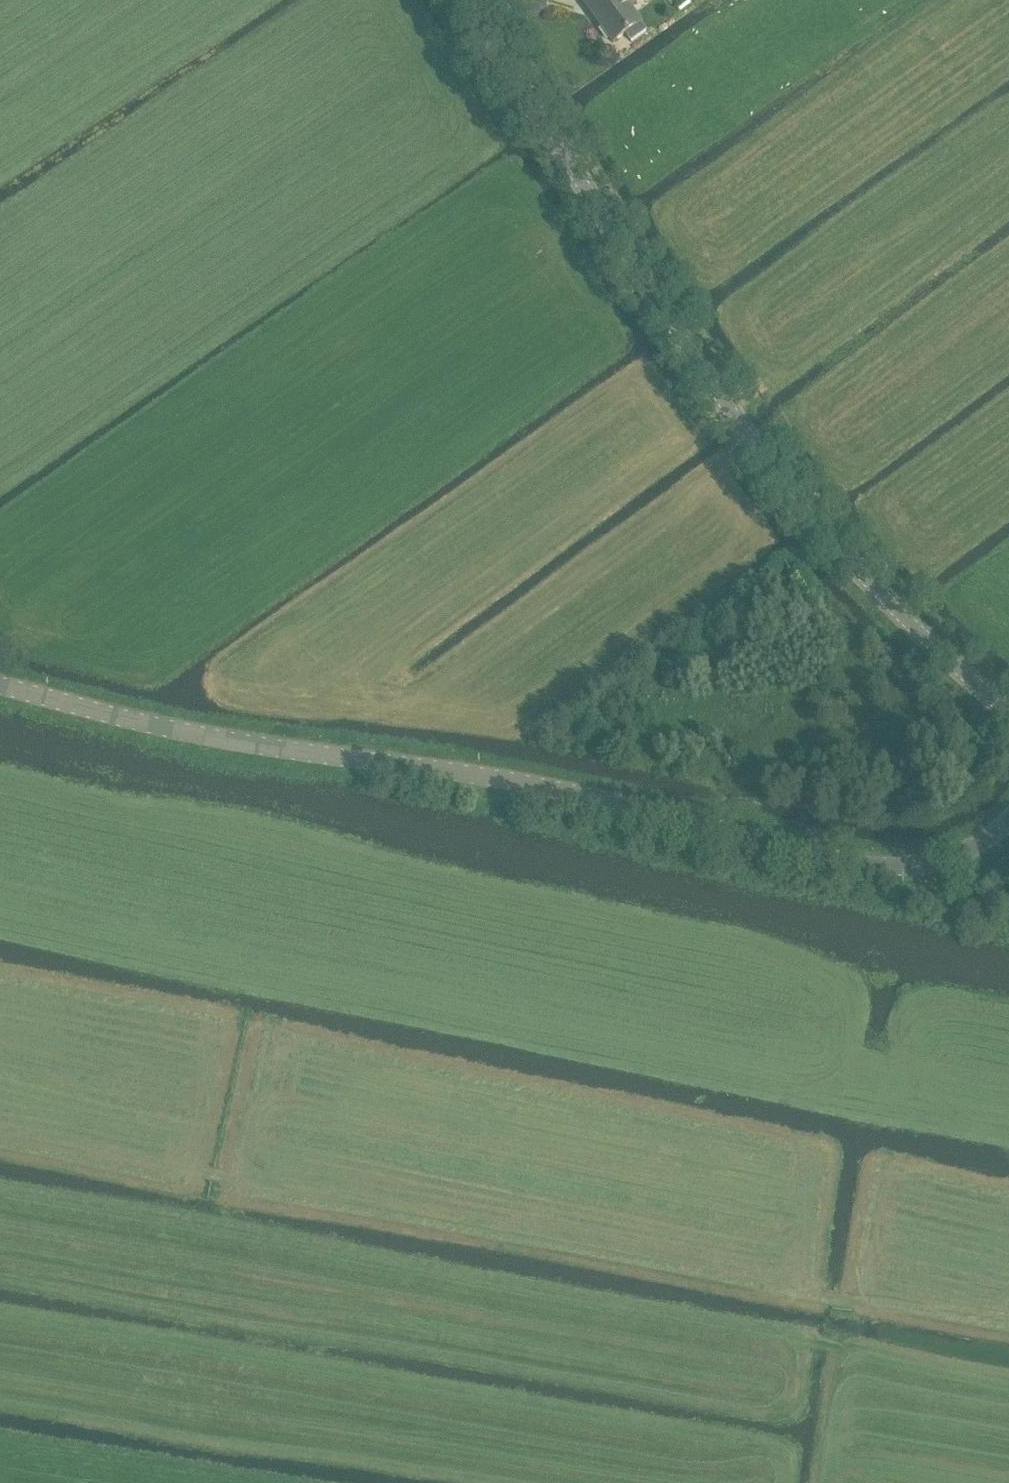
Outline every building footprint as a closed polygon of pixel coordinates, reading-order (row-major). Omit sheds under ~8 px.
[(613,44),(641,23),(625,0),(582,0),(613,44)]
